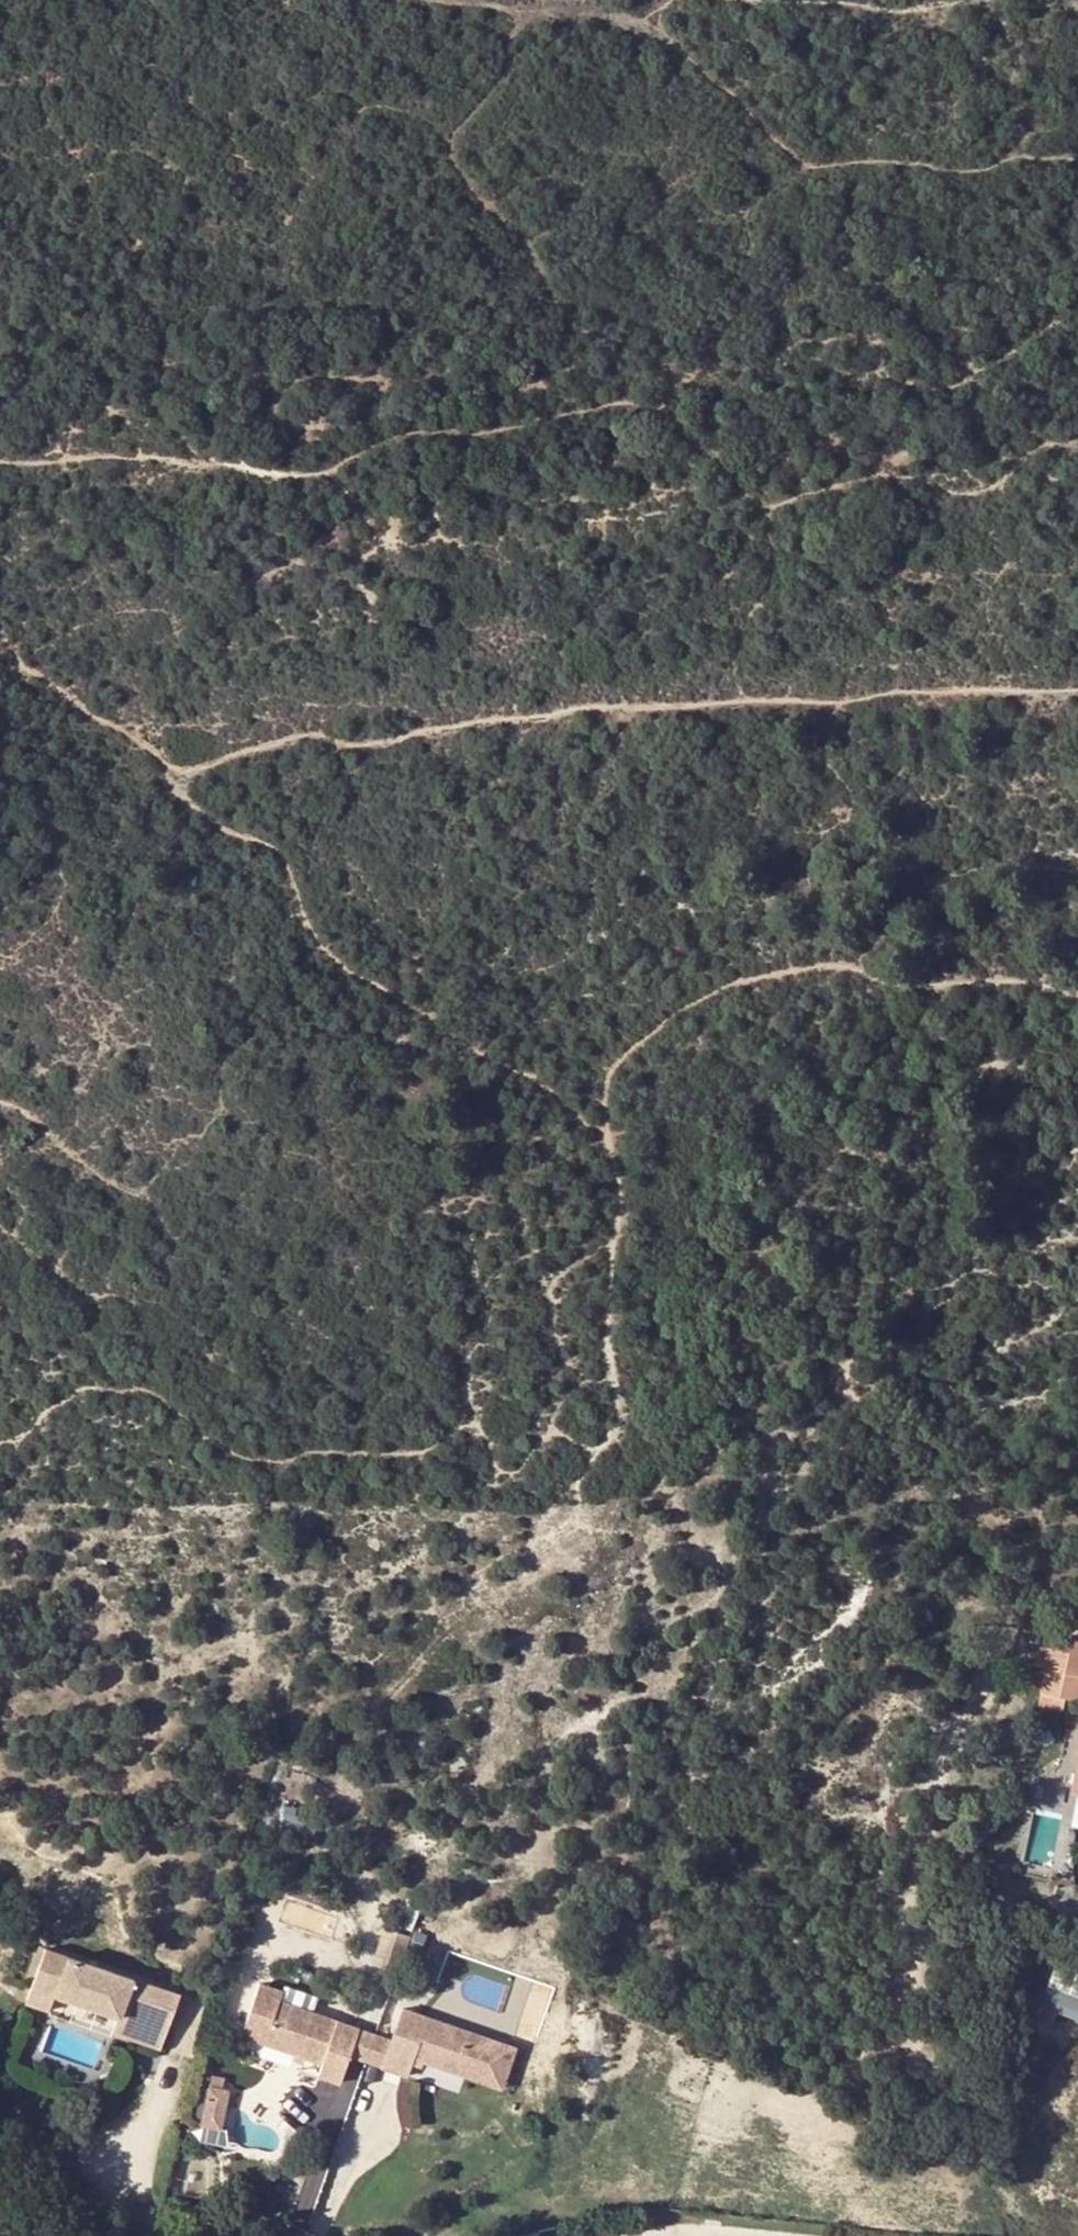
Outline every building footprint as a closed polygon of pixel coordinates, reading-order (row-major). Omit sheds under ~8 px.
[(1077,1691),(1077,1638),(1050,1632),(1034,1703),(1073,1712),(1077,1691)] [(1076,1750),(1068,1791),(1077,1792),(1077,1750),(1076,1750)] [(338,1939),(346,1912),(291,1894),(282,1921),(338,1939)] [(375,1958),(397,1967),(410,1935),(388,1926),(375,1958)] [(171,1988),(34,1945),(17,1999),(41,2006),(46,1990),(112,2010),(115,2002),(141,2010),(161,2017),(171,1988)] [(1036,2009),(1077,2018),(1077,1996),(1041,1988),(1036,2009)] [(310,2078),(332,2085),(340,2059),(348,2033),(264,2007),(267,1997),(246,1991),(231,2042),(313,2068),(310,2078)] [(154,2041),(161,2017),(141,2010),(115,2002),(112,2010),(107,2027),(154,2041)] [(493,2086),(505,2047),(390,2011),(380,2043),(371,2069),(399,2077),(404,2059),(493,2086)] [(364,2038),(348,2033),(340,2059),(356,2064),(364,2038)] [(371,2069),(380,2043),(364,2038),(356,2064),(371,2069)] [(213,2077),(212,2125),(233,2125),(234,2077),(213,2077)]
